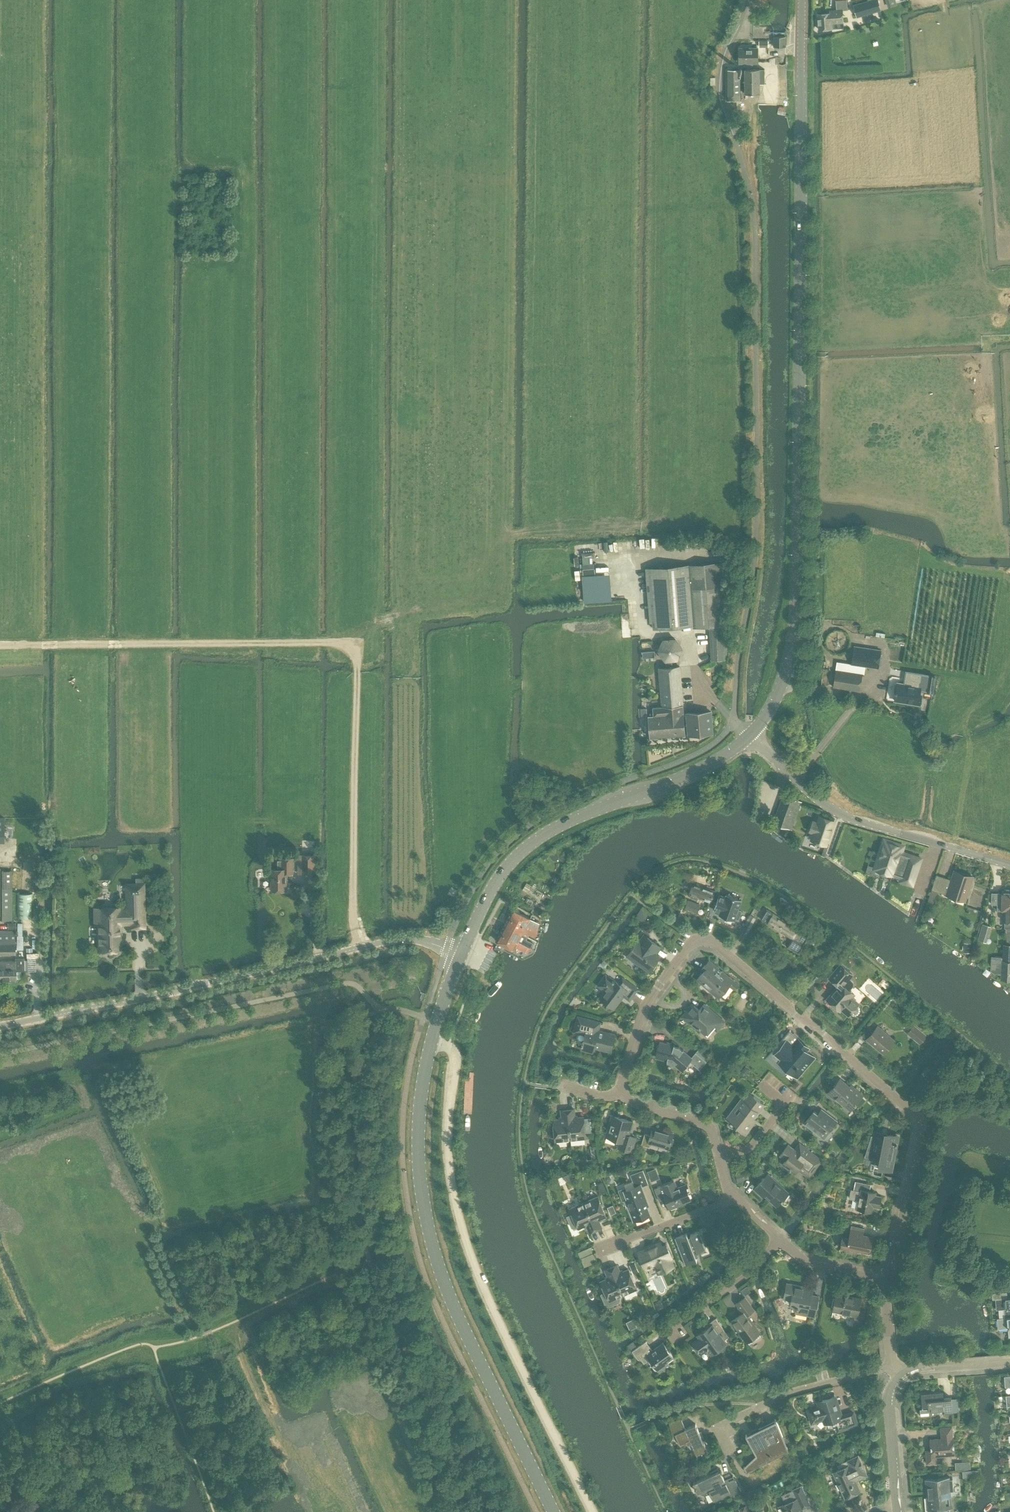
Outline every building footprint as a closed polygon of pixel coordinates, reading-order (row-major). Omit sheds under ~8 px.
[(817,13),(819,29),(832,28),(832,23),(843,22),(842,10),(843,10),(847,10),(847,0),(846,0),(836,1),(837,9),(830,10),(830,13),(817,13)] [(879,7),(877,0),(874,0),(854,6),(856,13),(879,7)] [(785,47),(785,36),(778,36),(774,36),(774,46),(785,47)] [(758,62),(758,48),(739,48),(739,62),(744,62),(744,66),(753,66),(753,62),(758,62)] [(760,69),(745,69),(745,94),(760,93),(760,83),(765,83),(765,69),(760,69)] [(738,70),(727,70),(727,101),(741,101),(741,73),(738,73),(738,70)] [(715,660),(727,659),(719,562),(649,568),(654,628),(693,625),(693,627),(712,625),(715,660)] [(677,660),(682,649),(675,639),(664,640),(659,651),(665,661),(677,660)] [(854,646),(851,664),(879,668),(881,650),(854,646)] [(662,707),(653,708),(654,716),(673,714),(675,737),(685,736),(683,703),(680,667),(659,668),(662,706),(662,707)] [(860,691),(863,674),(836,670),(833,687),(860,691)] [(935,676),(906,671),(905,679),(908,680),(907,685),(898,683),(898,684),(895,683),(894,692),(896,693),(895,701),(920,704),(921,695),(919,694),(920,690),(929,691),(929,692),(930,692),(930,691),(933,692),(934,682),(935,676)] [(689,735),(713,734),(711,712),(687,713),(689,735)] [(654,716),(649,716),(650,738),(675,737),(673,714),(654,716)] [(791,828),(801,802),(784,796),(775,823),(791,828)] [(812,839),(826,844),(834,821),(820,816),(818,823),(813,822),(810,831),(814,832),(812,839)] [(875,867),(875,868),(876,869),(883,871),(891,874),(894,875),(894,874),(902,876),(900,881),(912,885),(921,858),(909,854),(908,856),(901,854),(903,846),(884,840),(875,867)] [(315,873),(315,855),(302,855),(302,873),(315,873)] [(286,874),(293,874),(293,859),(282,859),(282,860),(278,860),(278,870),(268,870),(268,880),(272,880),(272,890),(286,890),(286,874)] [(12,920),(12,888),(12,871),(2,871),(2,920),(12,920)] [(944,895),(965,902),(973,878),(954,871),(951,880),(949,879),(947,883),(936,879),(932,890),(928,902),(933,904),(937,892),(944,894),(944,895)] [(101,921),(99,921),(99,950),(119,950),(119,924),(131,924),(131,928),(145,928),(143,884),(143,878),(135,878),(136,884),(126,884),(126,910),(118,910),(118,908),(101,908),(101,921)] [(695,884),(690,898),(695,899),(696,896),(710,902),(713,891),(695,884)] [(992,905),(997,905),(997,911),(1001,911),(1005,912),(1004,928),(1005,928),(1009,928),(1009,891),(1009,889),(1004,889),(1003,892),(1002,892),(1002,893),(992,893),(992,905)] [(725,897),(719,895),(714,910),(720,912),(719,915),(734,920),(735,918),(738,919),(741,911),(738,910),(741,900),(726,894),(725,897)] [(696,913),(700,904),(688,900),(685,909),(696,913)] [(512,909),(508,917),(537,932),(539,924),(538,922),(530,918),(512,909)] [(767,910),(761,919),(777,930),(792,938),(787,947),(794,951),(798,944),(803,947),(809,937),(797,930),(798,929),(783,921),(767,910)] [(755,919),(750,916),(746,924),(751,927),(755,919)] [(508,917),(504,924),(528,937),(529,934),(534,937),(536,935),(537,932),(508,917)] [(504,924),(500,932),(531,948),(533,943),(526,939),(528,937),(504,924)] [(983,925),(981,932),(988,934),(990,927),(983,925)] [(15,944),(15,930),(0,930),(0,955),(15,954),(15,944)] [(500,932),(496,940),(514,950),(516,946),(520,948),(520,949),(526,952),(526,953),(530,951),(533,949),(530,948),(531,948),(500,932)] [(654,954),(660,947),(644,936),(640,941),(639,941),(629,953),(634,957),(633,959),(649,971),(650,969),(653,969),(654,966),(654,964),(659,958),(654,954)] [(1003,945),(1002,959),(1001,974),(1000,979),(1009,980),(1009,945),(1003,945)] [(0,961),(0,979),(15,979),(15,971),(24,971),(24,958),(15,958),(15,961),(0,961)] [(1001,974),(1002,959),(991,959),(990,971),(994,974),(1001,974)] [(734,990),(738,985),(709,961),(702,970),(704,971),(697,980),(712,992),(713,990),(720,996),(729,986),(734,990)] [(853,976),(846,970),(840,965),(830,976),(840,985),(827,1000),(833,1005),(834,1005),(834,1006),(835,1006),(836,1006),(836,1005),(837,1005),(849,1015),(851,1013),(853,1014),(854,1014),(856,1014),(857,1013),(858,1011),(858,1010),(858,1008),(857,1007),(858,1004),(851,998),(854,994),(849,991),(853,987),(854,985),(853,983),(853,981),(850,979),(853,976)] [(814,973),(806,983),(811,987),(819,977),(814,973)] [(612,978),(610,980),(606,977),(600,985),(607,991),(600,999),(613,1009),(624,995),(629,999),(637,990),(623,979),(619,984),(612,978)] [(717,1031),(725,1022),(704,1005),(699,1011),(692,1005),(682,1017),(696,1029),(697,1027),(708,1036),(714,1029),(717,1031)] [(599,1031),(601,1023),(578,1017),(574,1032),(586,1035),(582,1048),(584,1051),(591,1053),(593,1051),(594,1048),(611,1052),(615,1035),(599,1031)] [(920,1044),(926,1036),(914,1025),(907,1033),(920,1044)] [(883,1054),(894,1041),(878,1026),(866,1039),(883,1054)] [(781,1047),(775,1054),(780,1059),(781,1060),(779,1062),(789,1071),(796,1076),(799,1072),(801,1074),(814,1059),(809,1055),(810,1054),(807,1051),(805,1050),(807,1049),(804,1046),(805,1045),(800,1040),(795,1036),(790,1032),(791,1031),(790,1030),(778,1045),(779,1045),(781,1047)] [(692,1058),(678,1047),(660,1042),(656,1057),(667,1061),(667,1063),(668,1065),(669,1066),(671,1066),(673,1066),(674,1065),(675,1065),(682,1071),(690,1062),(700,1070),(707,1061),(696,1053),(692,1058)] [(854,1088),(853,1090),(840,1079),(827,1094),(837,1102),(838,1101),(850,1111),(863,1096),(854,1088)] [(743,1101),(729,1119),(734,1123),(737,1126),(736,1127),(739,1129),(738,1131),(740,1132),(741,1131),(745,1134),(751,1125),(751,1124),(755,1119),(753,1118),(764,1105),(764,1104),(761,1102),(754,1096),(749,1093),(743,1101)] [(556,1142),(571,1140),(568,1110),(562,1111),(562,1119),(554,1120),(556,1142)] [(584,1117),(576,1118),(575,1110),(568,1110),(571,1140),(586,1139),(585,1133),(591,1132),(590,1119),(584,1119),(584,1117)] [(814,1111),(804,1124),(820,1136),(824,1139),(830,1132),(837,1122),(823,1111),(820,1116),(814,1111)] [(629,1136),(633,1122),(612,1116),(606,1137),(621,1141),(619,1148),(632,1152),(636,1138),(629,1136)] [(669,1149),(673,1134),(653,1128),(650,1136),(645,1134),(642,1146),(650,1148),(651,1144),(669,1149)] [(890,1170),(897,1136),(887,1134),(887,1136),(876,1134),(867,1174),(878,1176),(880,1168),(890,1170)] [(788,1145),(780,1155),(786,1160),(783,1164),(795,1174),(798,1170),(809,1179),(823,1161),(806,1148),(799,1143),(794,1149),(788,1145)] [(656,1168),(647,1171),(651,1181),(660,1178),(656,1168)] [(642,1187),(649,1185),(643,1170),(631,1175),(635,1187),(624,1191),(627,1200),(626,1200),(634,1221),(651,1215),(648,1207),(649,1207),(642,1187)] [(777,1207),(789,1194),(769,1175),(755,1189),(764,1198),(765,1196),(777,1207)] [(674,1181),(654,1189),(659,1201),(665,1198),(670,1209),(679,1206),(678,1204),(685,1202),(691,1200),(685,1185),(676,1188),(674,1181)] [(849,1199),(858,1201),(857,1210),(872,1213),(873,1207),(879,1208),(881,1197),(876,1196),(876,1193),(869,1192),(871,1185),(855,1182),(854,1190),(851,1189),(849,1199)] [(584,1203),(596,1231),(602,1228),(599,1220),(606,1217),(598,1197),(584,1203)] [(590,1233),(596,1231),(584,1203),(570,1209),(573,1215),(567,1217),(572,1228),(574,1229),(578,1227),(579,1229),(587,1226),(590,1233)] [(613,1205),(608,1207),(611,1215),(616,1213),(613,1205)] [(863,1235),(864,1229),(851,1226),(848,1239),(843,1238),(840,1249),(846,1250),(846,1252),(855,1254),(855,1252),(862,1253),(863,1250),(870,1252),(873,1237),(863,1235)] [(698,1253),(706,1250),(699,1232),(688,1236),(687,1234),(675,1238),(686,1265),(697,1261),(696,1257),(699,1256),(698,1253)] [(646,1254),(640,1257),(646,1270),(654,1267),(656,1272),(663,1269),(673,1265),(670,1259),(672,1258),(666,1245),(662,1247),(661,1243),(645,1250),(646,1254)] [(633,1274),(639,1272),(635,1263),(629,1265),(633,1274)] [(611,1268),(624,1296),(637,1289),(628,1270),(621,1273),(618,1266),(611,1268)] [(618,1298),(624,1296),(611,1268),(606,1271),(609,1278),(601,1282),(606,1293),(602,1295),(607,1306),(610,1307),(617,1304),(618,1300),(618,1298)] [(811,1296),(813,1289),(787,1284),(784,1298),(792,1300),(791,1305),(796,1306),(796,1307),(797,1307),(796,1313),(815,1317),(819,1297),(811,1296)] [(992,1293),(992,1295),(995,1299),(996,1310),(1004,1309),(1004,1318),(1009,1318),(1009,1298),(1007,1298),(1007,1292),(992,1293)] [(858,1310),(861,1299),(837,1294),(833,1311),(856,1315),(854,1325),(861,1327),(863,1320),(865,1311),(858,1310)] [(761,1336),(759,1334),(760,1333),(747,1315),(754,1310),(745,1298),(737,1304),(743,1313),(732,1322),(747,1343),(748,1342),(749,1344),(761,1336)] [(1004,1318),(997,1319),(998,1329),(1008,1328),(1009,1337),(1009,1318),(1004,1318)] [(724,1341),(729,1337),(716,1319),(708,1324),(710,1327),(698,1335),(700,1338),(693,1343),(701,1354),(707,1349),(711,1354),(719,1349),(720,1350),(723,1350),(726,1349),(726,1346),(725,1345),(726,1344),(724,1341)] [(663,1343),(653,1350),(646,1341),(633,1351),(639,1359),(640,1358),(644,1364),(650,1359),(659,1371),(662,1368),(665,1372),(672,1367),(667,1362),(674,1357),(663,1343)] [(951,1398),(943,1398),(943,1392),(921,1394),(922,1409),(920,1409),(920,1416),(929,1416),(929,1411),(944,1409),(944,1414),(953,1414),(951,1398)] [(853,1412),(841,1416),(835,1397),(823,1401),(823,1402),(819,1403),(820,1407),(809,1410),(813,1423),(824,1419),(825,1423),(836,1420),(839,1430),(857,1425),(853,1412)] [(696,1424),(686,1428),(682,1418),(669,1422),(674,1438),(677,1437),(678,1439),(681,1444),(687,1442),(689,1447),(694,1451),(695,1454),(696,1453),(697,1454),(708,1450),(696,1424)] [(784,1439),(780,1430),(780,1429),(776,1420),(765,1425),(759,1428),(759,1429),(751,1433),(752,1435),(748,1437),(746,1434),(746,1435),(747,1437),(750,1443),(753,1450),(755,1449),(760,1459),(769,1454),(771,1459),(773,1458),(786,1451),(780,1441),(784,1439)] [(953,1438),(952,1438),(952,1427),(941,1428),(942,1439),(930,1440),(930,1450),(926,1450),(927,1464),(937,1463),(936,1456),(955,1455),(953,1438)] [(867,1475),(864,1467),(858,1456),(837,1465),(840,1470),(834,1472),(839,1483),(835,1485),(838,1491),(842,1490),(845,1498),(860,1491),(856,1481),(867,1475)] [(754,1469),(753,1466),(754,1466),(751,1461),(745,1467),(744,1468),(747,1473),(754,1469)] [(721,1470),(720,1471),(719,1469),(711,1473),(711,1475),(694,1483),(698,1493),(702,1492),(702,1493),(701,1493),(703,1495),(705,1495),(707,1495),(708,1494),(708,1493),(709,1492),(710,1493),(714,1501),(728,1495),(730,1498),(742,1491),(736,1480),(730,1482),(729,1481),(726,1482),(721,1470)] [(949,1479),(949,1477),(925,1479),(927,1498),(924,1498),(925,1511),(950,1511),(950,1508),(952,1508),(951,1491),(953,1491),(952,1479),(949,1479)] [(747,1484),(745,1485),(751,1495),(760,1490),(759,1489),(756,1481),(747,1485),(747,1484)] [(807,1498),(802,1486),(782,1495),(786,1504),(782,1506),(784,1511),(804,1511),(799,1502),(807,1498)]
